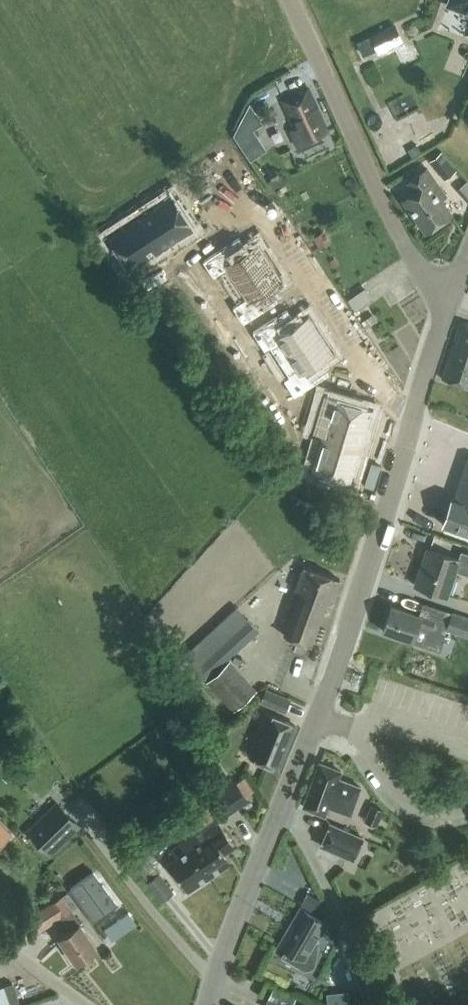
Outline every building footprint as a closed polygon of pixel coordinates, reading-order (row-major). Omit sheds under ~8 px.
[(447,4),(467,12),(467,0),(449,0),(447,4)] [(394,22),(368,34),(375,49),(401,38),(394,22)] [(382,51),(371,55),(378,74),(389,69),(382,51)] [(281,99),(287,110),(295,128),(290,130),(297,145),(327,130),(307,87),(281,99)] [(456,169),(441,150),(429,159),(444,179),(456,169)] [(411,209),(426,230),(450,212),(440,198),(446,194),(441,188),(427,167),(407,181),(414,190),(403,198),(411,209)] [(225,273),(249,259),(239,242),(214,257),(225,273)] [(200,292),(225,274),(225,273),(213,257),(188,276),(200,292)] [(365,298),(383,287),(376,276),(358,287),(365,298)] [(276,277),(249,297),(264,316),(291,297),(276,277)] [(291,297),(265,316),(278,335),(304,317),(291,297)] [(354,314),(368,337),(378,331),(365,308),(354,314)] [(467,386),(467,322),(461,320),(454,338),(456,339),(455,344),(453,344),(441,377),(467,386)] [(318,335),(286,353),(302,379),(333,360),(318,335)] [(333,360),(302,379),(315,399),(347,380),(333,360)] [(332,413),(324,440),(353,449),(362,422),(332,413)] [(325,441),(317,466),(345,475),(353,450),(325,441)] [(467,457),(453,498),(467,503),(467,457)] [(453,498),(451,497),(442,523),(467,532),(467,503),(453,498)] [(426,547),(414,584),(447,595),(456,570),(467,574),(467,572),(467,552),(460,550),(457,558),(426,547)] [(331,602),(339,578),(303,565),(295,589),(299,590),(283,635),(311,645),(327,600),(331,602)] [(412,640),(417,624),(433,630),(434,627),(445,630),(445,628),(467,636),(467,617),(452,611),(448,623),(437,619),(419,612),(418,614),(391,605),(382,630),(412,640)] [(194,666),(235,629),(246,641),(258,630),(237,606),(183,655),(194,666)] [(235,629),(194,666),(205,678),(246,641),(235,629)] [(255,691),(243,677),(228,660),(207,679),(234,710),(255,691)] [(266,688),(261,701),(284,710),(290,698),(266,688)] [(266,713),(249,756),(277,767),(294,724),(266,713)] [(341,770),(319,761),(302,805),(324,814),(327,806),(350,815),(361,785),(338,777),(341,770)] [(224,810),(245,797),(233,780),(213,793),(224,810)] [(39,820),(37,818),(27,829),(51,855),(80,827),(55,802),(44,813),(45,814),(39,820)] [(370,804),(363,819),(376,825),(383,810),(370,804)] [(186,889),(208,875),(189,848),(198,841),(193,835),(216,819),(206,805),(185,819),(194,832),(171,847),(177,856),(168,862),(186,889)] [(226,835),(216,819),(193,835),(198,841),(189,848),(208,875),(230,860),(217,841),(226,835)] [(362,837),(330,823),(320,845),(353,859),(362,837)] [(129,850),(131,854),(133,856),(131,858),(146,878),(157,870),(147,855),(165,841),(157,830),(129,850)] [(92,871),(69,888),(93,921),(116,904),(92,871)] [(173,892),(158,872),(147,881),(162,901),(173,892)] [(97,949),(80,923),(71,909),(77,906),(67,891),(23,920),(33,934),(61,916),(70,929),(59,937),(76,963),(97,949)] [(320,936),(327,924),(299,908),(278,944),(285,948),(280,956),(301,969),(305,970),(309,970),(312,968),(315,965),(316,961),(320,936)] [(269,997),(286,1004),(291,1004),(296,996),(274,986),(269,997)]
